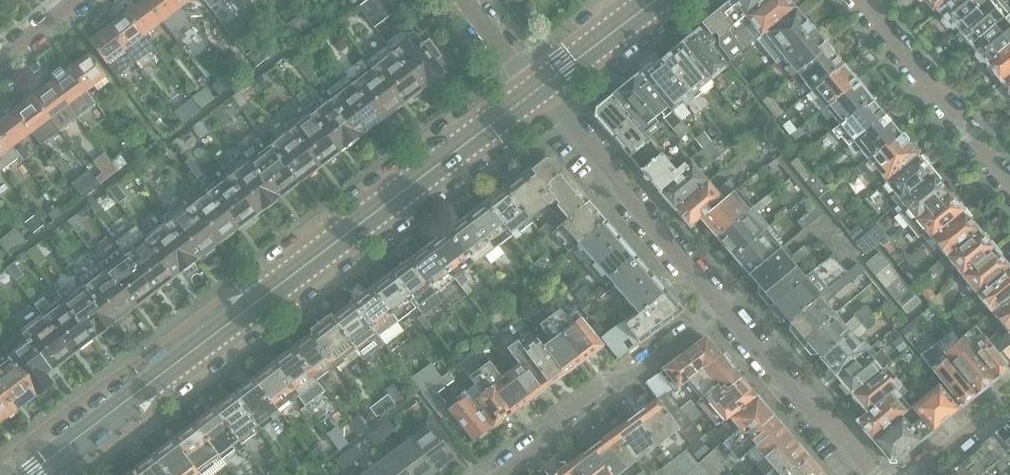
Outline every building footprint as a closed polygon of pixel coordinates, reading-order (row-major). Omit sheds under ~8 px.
[(161,20),(146,0),(141,0),(125,12),(142,34),(161,20)] [(161,20),(175,39),(194,25),(179,6),(175,0),(146,0),(161,20)] [(388,0),(367,0),(358,6),(366,17),(388,0)] [(397,9),(390,0),(388,0),(366,17),(374,27),(380,23),(379,22),(397,9)] [(701,23),(704,26),(712,37),(718,32),(720,36),(723,33),(765,0),(730,0),(701,23)] [(793,9),(785,0),(765,0),(723,33),(720,36),(718,32),(712,37),(731,59),(755,39),(793,9)] [(952,0),(927,0),(935,10),(939,10),(952,0)] [(939,10),(940,10),(947,18),(946,23),(950,28),(956,28),(959,26),(991,0),(952,0),(939,10)] [(1009,14),(1009,8),(1004,0),(991,0),(959,26),(974,44),(1009,15),(1009,14)] [(286,21),(296,14),(290,6),(280,13),(286,21)] [(803,21),(793,9),(755,39),(776,63),(784,57),(813,32),(812,32),(814,27),(808,21),(803,21)] [(148,43),(142,34),(125,12),(107,26),(124,48),(125,47),(131,56),(148,43)] [(292,39),(311,25),(303,14),(284,28),(292,39)] [(1009,15),(974,44),(980,50),(979,56),(983,61),(989,62),(1009,44),(1009,17),(1009,15)] [(107,26),(88,40),(115,75),(133,61),(124,48),(107,26)] [(387,44),(420,87),(427,82),(431,84),(440,77),(439,73),(441,72),(434,62),(442,56),(429,38),(421,45),(415,37),(408,28),(387,44)] [(727,65),(699,30),(682,44),(710,79),(722,94),(731,86),(722,76),(721,77),(718,73),(727,65)] [(813,33),(813,32),(784,57),(790,64),(783,70),(791,79),(827,49),(813,33)] [(274,53),(282,47),(275,37),(267,44),(274,53)] [(387,44),(386,43),(366,58),(371,66),(399,103),(406,98),(411,99),(419,93),(419,88),(420,87),(387,44)] [(660,60),(661,60),(702,111),(708,105),(708,102),(703,96),(702,97),(696,90),(710,79),(682,44),(670,53),(668,53),(660,60)] [(1009,77),(1009,44),(989,62),(989,63),(988,68),(994,75),(999,75),(1005,81),(1009,77)] [(268,58),(260,47),(249,55),(257,66),(268,58)] [(803,82),(810,90),(840,65),(831,55),(832,54),(827,49),(791,79),(798,87),(803,82)] [(295,50),(288,55),(292,60),(299,55),(295,50)] [(246,63),(238,53),(225,62),(233,73),(246,63)] [(86,91),(105,76),(88,54),(69,68),(86,91)] [(735,71),(743,64),(737,56),(729,63),(735,71)] [(702,111),(661,60),(654,65),(649,64),(639,72),(671,110),(684,100),(690,107),(690,110),(694,114),(697,115),(702,111)] [(317,80),(313,75),(306,65),(300,69),(310,83),(315,83),(319,81),(318,80),(317,80)] [(842,67),(841,67),(840,65),(810,90),(805,95),(811,91),(818,99),(812,104),(819,113),(856,83),(851,77),(851,78),(842,67)] [(398,103),(399,103),(371,66),(351,81),(379,118),(385,114),(389,115),(399,108),(398,103)] [(67,105),(86,91),(69,68),(51,82),(67,105)] [(689,131),(671,110),(639,72),(624,84),(653,118),(659,113),(681,138),(689,131)] [(230,73),(211,87),(218,96),(237,82),(230,73)] [(262,91),(270,85),(262,75),(253,81),(262,91)] [(333,90),(328,94),(330,97),(359,134),(365,129),(368,131),(378,124),(378,119),(379,118),(351,81),(349,78),(347,76),(331,88),(333,90)] [(0,85),(0,88),(6,96),(12,91),(5,82),(0,85)] [(51,82),(32,96),(59,132),(78,118),(67,105),(51,82)] [(856,83),(819,113),(826,121),(832,116),(839,124),(869,100),(860,89),(860,88),(856,83)] [(653,118),(624,84),(610,96),(631,122),(645,139),(648,137),(660,127),(653,118)] [(201,109),(215,98),(206,86),(192,96),(201,109)] [(763,102),(769,97),(761,87),(755,92),(762,101),(763,102)] [(240,106),(247,101),(240,91),(232,96),(240,106)] [(97,105),(102,102),(95,92),(90,96),(97,105)] [(303,105),(308,101),(301,92),(297,96),(303,105)] [(32,96),(14,110),(30,132),(31,133),(41,146),(59,132),(32,96)] [(645,139),(631,122),(610,96),(594,109),(594,116),(611,137),(633,162),(653,144),(648,137),(645,139)] [(358,135),(359,134),(330,97),(309,113),(337,150),(345,144),(348,146),(357,139),(358,135)] [(776,118),(783,113),(769,97),(763,102),(776,118)] [(739,99),(732,104),(736,109),(743,103),(739,99)] [(182,124),(200,110),(192,100),(174,114),(182,124)] [(869,100),(839,124),(830,131),(838,140),(840,138),(848,147),(884,117),(879,112),(879,113),(869,100)] [(223,128),(231,122),(218,106),(211,112),(223,128)] [(30,132),(14,110),(0,120),(0,131),(12,147),(31,133),(30,132)] [(765,129),(773,122),(765,112),(757,119),(765,129)] [(337,150),(309,113),(298,121),(295,118),(286,125),(289,128),(317,165),(324,160),(328,162),(338,154),(337,150)] [(888,123),(884,117),(848,147),(856,156),(861,151),(868,158),(897,135),(887,123),(888,123)] [(783,126),(791,136),(792,135),(798,130),(789,120),(783,126)] [(209,133),(206,128),(201,121),(191,128),(200,139),(209,133)] [(163,122),(156,127),(163,136),(172,130),(163,122)] [(798,130),(792,135),(796,140),(806,132),(801,127),(798,130)] [(316,166),(317,165),(289,128),(268,144),(296,181),(303,176),(307,177),(317,170),(316,166)] [(778,128),(766,137),(773,146),(785,137),(778,128)] [(12,147),(0,131),(0,169),(1,170),(2,171),(19,157),(15,151),(12,147)] [(694,139),(702,149),(703,148),(710,143),(702,132),(694,139)] [(908,141),(903,135),(897,135),(868,158),(879,172),(878,173),(887,182),(916,158),(907,147),(908,141)] [(128,136),(124,140),(130,149),(135,145),(128,136)] [(712,159),(718,153),(710,143),(703,148),(712,159)] [(132,150),(136,156),(144,150),(139,144),(132,150)] [(296,181),(268,144),(257,153),(252,147),(244,153),(248,159),(248,160),(276,197),(283,192),(287,193),(296,186),(296,181)] [(681,151),(668,162),(653,144),(633,162),(657,190),(691,163),(689,160),(681,151)] [(23,160),(28,156),(21,147),(15,151),(19,157),(20,157),(23,160)] [(702,149),(689,160),(691,163),(657,190),(689,227),(700,218),(700,219),(732,190),(735,188),(731,183),(730,184),(727,180),(716,190),(699,170),(711,160),(712,159),(703,148),(702,149)] [(161,173),(169,166),(158,152),(150,159),(156,166),(161,173)] [(103,153),(93,161),(103,174),(95,180),(99,185),(117,171),(111,163),(103,153)] [(119,156),(111,163),(117,171),(125,165),(119,156)] [(805,182),(813,176),(797,157),(790,164),(805,182)] [(552,160),(545,159),(545,158),(541,161),(539,160),(532,166),(531,168),(523,174),(549,208),(555,203),(557,206),(560,204),(556,199),(548,189),(550,187),(548,184),(563,171),(553,159),(552,160)] [(772,169),(779,164),(775,158),(768,164),(772,169)] [(926,169),(926,170),(916,158),(887,182),(896,193),(890,198),(896,206),(932,176),(926,169)] [(136,181),(156,166),(150,159),(130,174),(136,181)] [(200,182),(206,178),(192,159),(185,163),(200,182)] [(275,197),(276,197),(248,160),(227,175),(255,212),(262,207),(266,209),(275,202),(275,197)] [(561,223),(588,201),(563,171),(548,184),(550,187),(548,189),(556,199),(560,204),(557,206),(560,209),(553,214),(561,223)] [(505,189),(528,219),(538,212),(540,215),(549,208),(523,174),(522,176),(519,175),(512,180),(512,183),(506,188),(505,189)] [(819,198),(824,193),(829,190),(815,174),(813,176),(805,182),(819,198)] [(254,213),(255,212),(227,175),(207,191),(235,228),(241,223),(246,224),(255,217),(254,213)] [(932,176),(896,206),(902,212),(899,214),(909,226),(947,195),(936,183),(937,182),(932,176)] [(79,177),(70,184),(81,198),(90,192),(79,177)] [(117,184),(109,190),(119,203),(127,197),(117,184)] [(749,209),(751,207),(735,188),(732,190),(700,219),(717,238),(749,209)] [(510,234),(528,219),(505,189),(503,190),(500,189),(494,195),(493,197),(486,203),(510,234)] [(234,228),(235,228),(207,191),(186,206),(214,243),(221,238),(224,240),(235,233),(234,228)] [(838,221),(844,216),(824,193),(819,198),(838,221)] [(927,243),(963,213),(947,195),(909,226),(918,237),(921,236),(927,243)] [(717,238),(732,255),(763,229),(767,225),(756,212),(759,212),(772,202),(769,197),(763,200),(762,199),(751,207),(749,209),(717,238)] [(95,201),(88,206),(94,213),(100,208),(95,201)] [(566,250),(575,242),(603,218),(588,201),(561,223),(554,229),(551,232),(566,250)] [(499,246),(512,236),(510,234),(486,203),(483,205),(481,205),(475,209),(475,211),(467,218),(504,267),(511,262),(499,246)] [(814,205),(801,217),(807,224),(820,213),(814,205)] [(213,244),(214,243),(186,206),(175,215),(171,210),(162,216),(166,222),(165,222),(194,259),(201,254),(204,256),(213,249),(213,244)] [(54,222),(62,214),(57,207),(48,214),(54,222)] [(942,252),(947,257),(979,231),(975,226),(974,227),(967,220),(968,220),(963,213),(927,243),(934,251),(938,247),(942,252)] [(33,233),(43,226),(35,215),(25,223),(33,233)] [(77,216),(69,222),(79,235),(87,229),(77,216)] [(500,270),(504,267),(467,218),(458,224),(456,223),(449,228),(449,231),(448,232),(473,265),(484,257),(490,264),(493,261),(500,270)] [(607,279),(635,256),(603,218),(575,242),(607,279)] [(165,222),(154,231),(147,221),(138,228),(145,237),(174,275),(180,270),(184,271),(193,264),(193,260),(194,259),(165,222)] [(544,237),(551,232),(554,229),(548,221),(537,230),(544,237)] [(71,227),(67,222),(61,227),(65,232),(71,227)] [(867,230),(864,233),(854,241),(865,254),(879,243),(883,248),(891,241),(885,234),(886,230),(884,229),(883,229),(877,222),(867,230)] [(749,275),(781,247),(779,245),(782,242),(767,225),(763,229),(732,255),(749,275)] [(854,241),(864,233),(857,226),(848,233),(854,241)] [(16,229),(0,241),(0,245),(8,256),(26,242),(16,229)] [(979,231),(947,257),(962,275),(994,249),(979,231)] [(473,265),(448,232),(446,233),(443,233),(437,238),(436,241),(428,247),(454,280),(455,280),(467,296),(473,291),(461,275),(473,265)] [(172,276),(174,275),(145,237),(124,253),(152,290),(159,285),(163,287),(172,280),(172,276)] [(810,254),(802,245),(791,255),(786,249),(783,246),(781,247),(749,275),(752,279),(757,284),(757,294),(767,306),(804,276),(809,271),(804,264),(798,269),(796,266),(810,254)] [(36,246),(27,252),(38,267),(47,260),(36,246)] [(435,295),(454,280),(428,247),(420,253),(417,253),(411,258),(410,260),(409,261),(435,295)] [(152,290),(124,253),(120,248),(100,263),(104,269),(132,306),(138,301),(143,302),(152,295),(151,291),(152,290)] [(926,253),(925,252),(921,248),(906,261),(911,267),(926,253)] [(977,294),(1009,267),(994,249),(962,275),(977,294)] [(898,264),(908,257),(903,251),(894,259),(898,264)] [(875,276),(890,264),(879,252),(865,264),(875,276)] [(536,264),(544,274),(557,263),(548,253),(536,264)] [(786,318),(789,321),(847,272),(831,254),(810,272),(809,271),(804,276),(767,306),(779,319),(786,318)] [(630,313),(632,315),(634,318),(665,291),(635,256),(607,279),(634,310),(630,313)] [(398,269),(390,276),(416,309),(420,316),(422,317),(441,303),(435,295),(409,261),(408,262),(405,262),(399,267),(398,269)] [(16,281),(24,274),(14,262),(6,268),(16,281)] [(132,306),(104,269),(100,263),(79,279),(83,284),(111,321),(118,317),(122,318),(131,311),(131,307),(132,306)] [(853,279),(863,271),(857,264),(847,272),(852,278),(853,279)] [(880,282),(895,270),(890,264),(875,276),(880,282)] [(1009,298),(1009,269),(1009,267),(977,294),(992,312),(1009,298)] [(885,289),(900,276),(895,270),(880,282),(885,289)] [(799,343),(834,313),(826,303),(853,279),(852,278),(847,272),(789,321),(790,323),(789,331),(799,343)] [(397,323),(416,309),(390,276),(382,282),(379,282),(373,286),(373,289),(371,290),(396,324),(397,323)] [(896,301),(910,289),(900,276),(885,289),(896,301)] [(916,288),(928,302),(936,296),(924,281),(916,288)] [(936,296),(928,302),(934,309),(960,288),(954,281),(936,296)] [(111,322),(111,321),(83,284),(63,300),(91,337),(98,332),(101,334),(111,326),(111,322)] [(574,295),(581,302),(592,292),(585,285),(574,295)] [(901,307),(915,295),(910,289),(896,301),(901,307)] [(403,332),(396,324),(371,290),(369,291),(367,292),(361,296),(360,299),(353,304),(378,337),(380,336),(386,344),(403,332)] [(677,313),(678,306),(665,291),(634,318),(632,315),(623,322),(612,331),(622,343),(628,338),(634,346),(677,313)] [(907,314),(921,302),(915,295),(901,307),(907,314)] [(1009,330),(1009,298),(992,312),(1008,332),(1009,330)] [(90,338),(91,337),(63,300),(42,316),(70,353),(77,347),(81,349),(90,342),(90,338)] [(578,307),(584,314),(591,307),(585,301),(578,307)] [(334,318),(332,320),(356,351),(364,361),(384,345),(378,337),(353,304),(344,311),(341,311),(335,316),(334,318)] [(861,322),(872,312),(866,306),(844,325),(834,313),(799,343),(809,354),(817,354),(820,357),(840,340),(861,322)] [(576,354),(581,360),(600,345),(581,319),(571,326),(559,310),(554,314),(549,318),(576,354)] [(874,324),(875,318),(872,315),(862,323),(861,322),(840,340),(820,357),(835,375),(869,346),(864,341),(861,343),(856,337),(867,329),(867,330),(874,324)] [(70,353),(42,316),(22,331),(24,334),(28,339),(27,340),(49,368),(55,364),(60,365),(69,358),(70,353)] [(422,317),(420,316),(415,320),(426,333),(431,329),(422,317)] [(549,342),(542,348),(562,374),(581,360),(576,354),(549,318),(538,327),(549,342)] [(343,361),(356,351),(332,320),(330,321),(327,321),(312,332),(313,334),(338,367),(343,362),(343,361)] [(906,336),(913,330),(908,325),(901,330),(906,336)] [(494,327),(490,331),(494,336),(498,332),(494,327)] [(627,349),(622,343),(612,331),(602,339),(616,357),(627,349)] [(983,336),(978,340),(970,331),(963,336),(982,361),(997,378),(1009,368),(1000,356),(991,345),(987,340),(983,336)] [(338,367),(313,334),(312,332),(295,345),(295,348),(294,349),(317,380),(328,372),(329,373),(338,367)] [(963,336),(960,339),(953,332),(937,345),(948,357),(977,394),(997,378),(982,361),(963,336)] [(991,345),(1001,337),(997,332),(987,340),(991,345)] [(484,333),(478,338),(483,344),(489,340),(484,333)] [(686,379),(719,354),(705,338),(658,373),(671,390),(683,381),(686,379)] [(901,353),(908,348),(901,339),(894,344),(901,353)] [(53,373),(49,368),(27,340),(7,355),(11,360),(36,394),(52,383),(48,377),(53,373)] [(562,374),(542,348),(535,340),(521,350),(547,385),(548,385),(562,374)] [(521,350),(521,351),(515,342),(506,349),(518,364),(509,371),(529,399),(547,385),(521,350)] [(1006,348),(1008,350),(1000,356),(1009,368),(1009,367),(1009,345),(1006,348)] [(881,348),(875,353),(869,346),(835,375),(851,394),(881,369),(882,369),(892,361),(881,348)] [(460,348),(453,354),(459,362),(466,356),(460,348)] [(948,357),(941,363),(929,348),(920,355),(962,407),(977,394),(948,357)] [(303,391),(317,380),(294,349),(292,350),(289,350),(282,355),(282,358),(274,364),(298,396),(304,392),(303,391)] [(477,350),(469,356),(475,365),(481,361),(482,356),(477,350)] [(740,379),(719,354),(686,379),(701,397),(705,393),(708,392),(714,387),(717,391),(723,388),(725,391),(740,379)] [(36,394),(11,360),(0,369),(0,388),(14,406),(20,401),(26,402),(36,394)] [(479,369),(511,413),(529,399),(509,371),(501,377),(489,362),(481,368),(479,369)] [(289,403),(298,396),(274,364),(266,371),(262,370),(256,374),(256,378),(254,379),(278,410),(288,402),(289,403)] [(412,378),(420,389),(422,391),(431,385),(439,379),(428,365),(412,378)] [(881,369),(851,394),(866,411),(899,383),(885,367),(882,369),(881,369)] [(511,413),(479,369),(471,374),(468,377),(479,393),(470,400),(491,428),(511,413)] [(449,372),(439,379),(431,385),(422,391),(438,412),(446,406),(436,393),(454,379),(449,372)] [(235,393),(234,394),(258,425),(260,428),(271,420),(280,413),(278,410),(254,379),(245,385),(242,385),(236,390),(235,393)] [(755,396),(740,379),(725,391),(723,388),(717,391),(714,387),(708,392),(719,405),(706,416),(716,427),(729,417),(755,396)] [(871,440),(902,416),(901,416),(910,408),(901,397),(908,391),(900,382),(899,383),(866,411),(855,420),(871,440)] [(387,390),(398,404),(405,399),(395,385),(387,390)] [(921,418),(932,431),(958,410),(939,385),(912,407),(921,418)] [(14,406),(0,388),(0,417),(0,416),(6,417),(16,409),(14,406)] [(491,428),(470,400),(464,393),(446,406),(473,441),(488,430),(491,428)] [(215,409),(239,440),(241,443),(260,428),(258,425),(234,394),(226,400),(223,400),(216,405),(216,408),(215,409)] [(387,394),(369,408),(376,417),(394,403),(387,394)] [(679,429),(692,447),(697,442),(699,441),(702,439),(691,424),(690,424),(684,417),(678,410),(675,405),(666,394),(657,401),(679,429)] [(697,463),(705,473),(718,462),(730,451),(772,416),(755,396),(729,417),(737,427),(697,463)] [(679,429),(657,401),(655,398),(654,399),(633,415),(657,446),(679,429)] [(684,417),(694,409),(687,402),(678,410),(684,417)] [(308,419),(313,415),(306,406),(301,411),(308,419)] [(920,441),(932,431),(921,418),(912,407),(910,408),(901,416),(902,416),(871,440),(888,459),(897,460),(920,441)] [(231,446),(239,440),(215,409),(206,416),(202,415),(196,419),(196,423),(195,424),(219,455),(222,459),(234,450),(231,446)] [(699,416),(694,409),(684,417),(690,424),(699,416)] [(635,461),(657,446),(633,415),(613,430),(612,430),(635,461)] [(758,462),(789,436),(772,416),(730,451),(737,459),(748,450),(758,462)] [(358,417),(350,423),(359,435),(360,435),(368,429),(358,417)] [(439,440),(445,435),(433,418),(427,423),(430,427),(412,440),(434,469),(433,470),(435,472),(448,463),(446,461),(452,457),(439,440)] [(995,433),(1009,451),(1009,421),(995,433)] [(385,437),(394,430),(387,422),(378,429),(385,437)] [(175,439),(199,470),(203,474),(211,474),(225,464),(222,459),(219,455),(195,424),(186,431),(183,430),(176,435),(176,438),(175,439)] [(340,450),(347,445),(335,428),(327,434),(340,450)] [(375,445),(385,437),(378,429),(369,436),(375,445)] [(635,461),(612,430),(594,444),(590,447),(611,474),(617,474),(635,461)] [(995,465),(1001,472),(1009,465),(1009,451),(995,433),(962,460),(963,461),(953,470),(957,474),(983,474),(995,465)] [(756,465),(764,474),(781,474),(805,454),(789,436),(758,462),(756,465)] [(175,439),(166,446),(162,446),(156,450),(155,454),(155,455),(170,474),(193,474),(199,470),(175,439)] [(433,470),(434,469),(412,440),(396,452),(413,474),(428,474),(427,474),(433,470)] [(697,442),(692,447),(688,450),(696,459),(707,450),(699,441),(697,442)] [(352,462),(362,455),(355,446),(346,453),(352,462)] [(318,447),(311,452),(319,463),(326,458),(318,447)] [(590,447),(585,451),(568,463),(577,474),(611,474),(590,447)] [(239,452),(246,460),(251,456),(245,448),(239,452)] [(653,474),(707,474),(705,473),(697,463),(687,450),(681,454),(674,460),(670,463),(664,467),(653,474)] [(668,451),(663,454),(670,463),(674,460),(668,451)] [(396,452),(379,465),(387,474),(413,474),(396,452)] [(343,469),(352,462),(346,453),(336,461),(343,469)] [(293,454),(285,460),(293,471),(301,465),(293,454)] [(664,467),(670,463),(663,454),(657,458),(664,467)] [(822,474),(805,454),(781,474),(822,474)] [(134,470),(138,474),(170,474),(155,455),(146,461),(142,461),(136,466),(134,470)] [(705,473),(707,474),(715,474),(723,469),(718,462),(705,473)] [(568,463),(553,474),(577,474),(568,463)] [(379,465),(366,474),(387,474),(379,465)]
